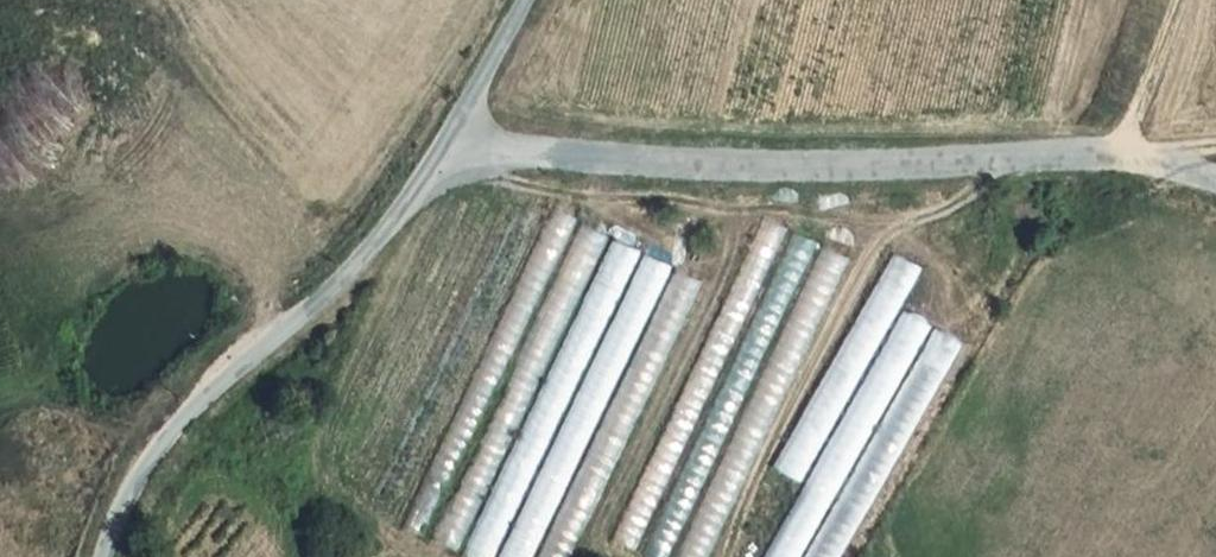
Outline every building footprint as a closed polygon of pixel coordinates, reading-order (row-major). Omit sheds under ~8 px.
[(558,208),(408,517),(433,526),(427,539),(466,556),(566,556),(703,282),(558,208)] [(639,556),(707,556),(847,257),(764,224),(612,545),(639,556)] [(774,467),(801,483),(924,270),(895,255),(774,467)] [(768,556),(838,556),(963,343),(908,312),(768,556)]
